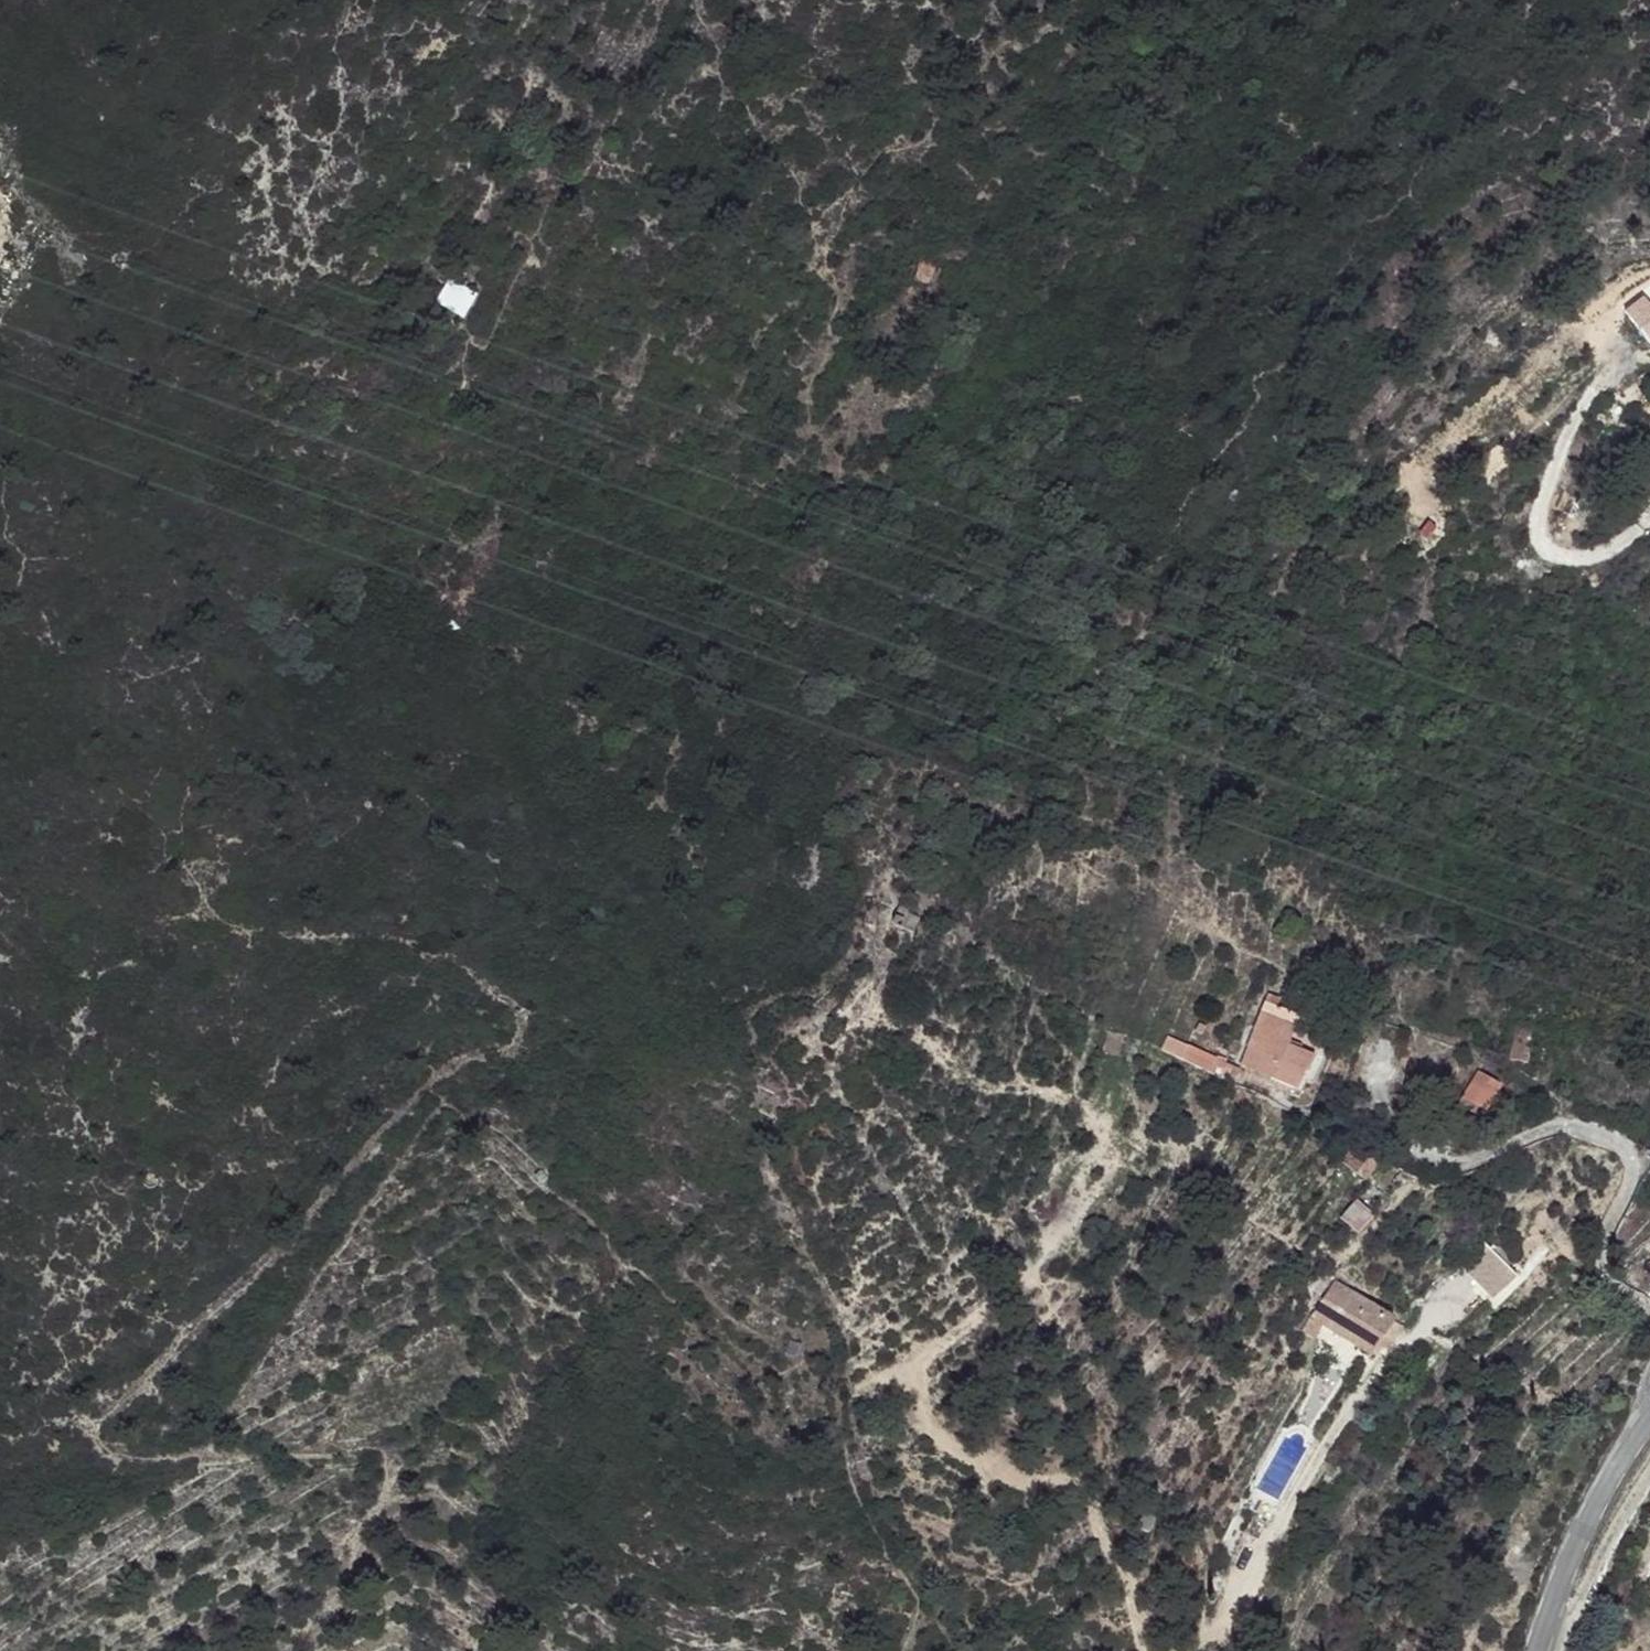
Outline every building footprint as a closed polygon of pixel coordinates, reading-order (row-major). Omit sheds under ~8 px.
[(1644,349),(1649,344),(1649,298),(1645,292),(1618,312),(1644,349)] [(892,908),(888,922),(904,928),(908,914),(892,908)] [(1245,999),(1240,1028),(1262,1002),(1245,999)] [(1240,1028),(1230,1069),(1290,1084),(1301,1048),(1278,1038),(1287,1009),(1262,1002),(1240,1028)] [(1487,1027),(1485,1051),(1506,1052),(1507,1032),(1487,1027)] [(1454,1065),(1438,1095),(1466,1102),(1479,1075),(1454,1065)] [(1342,1165),(1362,1176),(1373,1160),(1352,1150),(1342,1165)] [(1566,1250),(1569,1260),(1581,1255),(1577,1246),(1566,1250)] [(1318,1322),(1360,1350),(1372,1333),(1382,1338),(1391,1322),(1323,1279),(1292,1329),(1306,1337),(1318,1322)] [(785,1349),(783,1368),(788,1371),(797,1366),(797,1353),(785,1349)] [(474,1637),(462,1642),(465,1650),(480,1650),(474,1637)]
